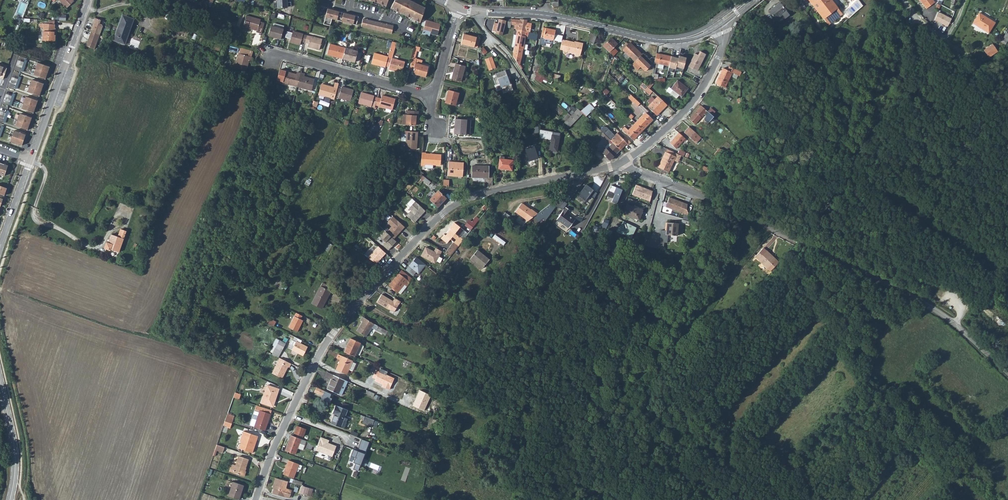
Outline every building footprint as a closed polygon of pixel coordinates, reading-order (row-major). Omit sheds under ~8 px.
[(412,0),(394,0),(391,7),(420,22),(426,7),(412,0)] [(828,25),(842,14),(831,0),(809,0),(828,25)] [(849,18),(863,5),(859,0),(857,0),(843,12),(849,18)] [(928,10),(933,5),(928,0),(919,0),(928,10)] [(782,3),(771,12),(777,20),(784,15),(787,19),(791,16),(782,3)] [(327,7),(323,23),(330,24),(332,17),(356,24),(358,15),(343,11),(342,17),(340,17),(342,11),(327,7)] [(938,12),(933,21),(947,27),(951,18),(938,12)] [(246,13),(243,25),(247,26),(248,25),(253,26),(253,27),(257,29),(256,30),(261,32),(264,21),(259,20),(260,18),(246,13)] [(979,13),(973,24),(989,34),(996,23),(988,18),(987,20),(982,17),(983,15),(979,13)] [(121,14),(113,39),(123,42),(131,17),(121,14)] [(99,18),(93,16),(88,31),(89,31),(85,42),(83,44),(93,47),(101,24),(100,23),(98,22),(99,18)] [(499,16),(498,16),(496,20),(494,19),(491,27),(493,28),(494,25),(494,26),(493,29),(497,31),(498,29),(500,29),(504,19),(499,16)] [(393,25),(363,17),(361,25),(391,32),(393,25)] [(513,17),(512,22),(514,22),(514,24),(515,25),(523,27),(528,28),(530,20),(525,19),(526,17),(513,17)] [(426,18),(422,32),(430,34),(430,31),(437,33),(440,22),(426,18)] [(44,24),(44,27),(46,27),(45,41),(58,42),(58,36),(57,36),(58,25),(52,24),(44,24)] [(271,24),(268,33),(281,36),(284,27),(271,24)] [(542,24),(537,40),(542,42),(543,39),(549,40),(550,36),(552,37),(554,27),(542,24)] [(514,30),(511,43),(520,45),(523,32),(522,32),(523,27),(515,25),(513,30),(514,30)] [(301,39),(304,40),(306,33),(293,29),(290,39),(300,42),(301,39)] [(464,32),(461,41),(473,45),(476,36),(464,32)] [(306,33),(304,40),(309,41),(308,44),(320,48),(323,38),(306,33)] [(604,41),(611,47),(617,41),(610,35),(604,41)] [(580,51),(583,39),(577,38),(577,39),(574,39),(574,38),(565,36),(564,36),(563,42),(560,41),(559,45),(562,46),(562,47),(567,48),(567,47),(575,49),(575,50),(580,51)] [(625,39),(620,44),(634,58),(641,51),(629,39),(627,41),(625,39)] [(327,51),(342,56),(345,46),(329,42),(327,51)] [(509,49),(509,51),(515,60),(518,53),(520,45),(511,43),(509,49)] [(992,45),(983,51),(988,59),(997,53),(992,45)] [(345,46),(342,56),(355,60),(358,50),(345,46)] [(240,50),(239,52),(251,55),(253,50),(250,48),(245,47),(244,51),(240,50)] [(388,55),(386,64),(389,65),(389,67),(402,70),(405,60),(392,56),(394,48),(390,47),(388,55)] [(695,50),(688,63),(698,68),(706,51),(700,48),(698,51),(695,50)] [(642,49),(641,51),(634,58),(631,61),(637,66),(639,63),(644,68),(650,62),(652,65),(653,62),(654,54),(650,53),(648,56),(648,55),(646,56),(645,55),(646,53),(642,49)] [(654,54),(653,62),(663,64),(663,61),(668,62),(670,52),(655,49),(654,54)] [(372,61),(385,65),(386,64),(388,55),(375,51),(372,61)] [(251,55),(239,52),(235,66),(246,69),(249,59),(252,60),(253,56),(251,55)] [(672,55),(669,67),(676,69),(677,66),(679,57),(672,55)] [(679,55),(679,57),(677,66),(684,68),(687,57),(679,55)] [(413,56),(409,68),(413,69),(412,72),(425,76),(429,66),(421,64),(416,62),(417,58),(415,57),(413,56)] [(492,56),(485,59),(489,70),(496,68),(492,56)] [(456,62),(451,77),(461,80),(465,65),(456,62)] [(38,64),(33,76),(45,81),(49,68),(38,64)] [(725,68),(717,83),(726,87),(733,72),(741,75),(742,71),(731,66),(729,70),(725,68)] [(283,80),(297,84),(300,71),(296,70),(296,72),(286,69),(280,67),(277,77),(283,79),(283,80)] [(505,67),(495,71),(497,74),(493,75),(496,82),(499,80),(502,87),(507,85),(508,89),(513,87),(511,82),(512,82),(510,77),(508,78),(506,73),(507,73),(505,67)] [(300,71),(297,84),(311,88),(314,78),(304,74),(304,72),(300,71)] [(547,77),(538,71),(534,77),(543,83),(547,77)] [(650,76),(644,82),(648,86),(656,76),(650,76)] [(677,77),(671,84),(669,83),(667,86),(676,93),(679,90),(681,92),(686,84),(677,77)] [(32,81),(27,94),(39,98),(44,85),(32,81)] [(336,90),(336,89),(332,88),(333,86),(321,82),(318,93),(334,98),(334,96),(336,90)] [(336,90),(334,96),(349,101),(352,90),(340,87),(340,89),(336,88),(336,89),(336,90)] [(449,88),(445,101),(455,104),(459,91),(449,88)] [(358,101),(374,106),(375,104),(377,96),(373,95),(373,94),(361,90),(358,101)] [(639,99),(629,91),(626,94),(635,103),(639,99)] [(377,96),(375,104),(391,108),(394,97),(382,93),(381,97),(377,96)] [(656,93),(645,105),(654,114),(665,102),(656,93)] [(26,98),(22,111),(34,115),(38,102),(26,98)] [(407,113),(407,123),(416,124),(417,119),(418,119),(419,109),(408,108),(407,113)] [(644,108),(634,118),(642,125),(651,115),(644,108)] [(708,112),(702,108),(692,121),(698,126),(705,116),(708,117),(706,122),(710,124),(715,117),(714,117),(708,112)] [(570,118),(565,122),(564,123),(569,127),(582,113),(579,109),(574,113),(570,117),(570,118)] [(568,111),(566,113),(570,117),(574,113),(571,109),(568,111)] [(566,113),(561,117),(565,122),(570,118),(570,117),(566,113)] [(20,115),(16,128),(28,132),(32,119),(20,115)] [(456,118),(455,133),(470,134),(471,119),(456,118)] [(642,125),(634,118),(630,123),(625,119),(621,124),(632,134),(642,125)] [(607,128),(603,133),(619,149),(624,144),(626,142),(620,137),(616,133),(615,135),(607,128)] [(703,138),(690,128),(686,134),(699,144),(703,138)] [(417,131),(403,130),(403,133),(407,134),(406,147),(416,148),(417,131)] [(553,132),(539,130),(540,139),(551,141),(549,151),(557,152),(560,137),(552,135),(553,132)] [(26,136),(14,132),(11,143),(22,147),(26,136)] [(619,149),(603,133),(601,135),(609,142),(601,151),(610,159),(619,149)] [(687,140),(680,134),(671,145),(678,151),(687,140)] [(621,137),(620,137),(626,142),(624,144),(626,145),(629,142),(624,137),(623,138),(621,137)] [(534,145),(525,148),(529,161),(538,158),(534,145)] [(659,168),(670,173),(676,159),(675,158),(677,154),(669,150),(667,155),(666,154),(659,168)] [(422,152),(421,165),(425,166),(425,168),(433,168),(433,165),(440,165),(441,155),(426,153),(426,152),(422,152)] [(504,159),(500,159),(499,169),(512,171),(513,161),(504,159)] [(2,161),(0,166),(0,174),(5,176),(8,166),(4,164),(5,162),(2,161)] [(448,161),(448,175),(462,176),(463,164),(453,163),(453,161),(448,161)] [(472,165),(471,176),(488,178),(489,167),(472,165)] [(586,184),(578,195),(586,200),(589,196),(594,198),(597,193),(593,190),(594,189),(586,184)] [(636,184),(633,194),(650,201),(653,190),(636,184)] [(616,204),(622,190),(612,186),(606,196),(613,198),(611,202),(616,204)] [(438,191),(430,199),(438,207),(446,198),(438,191)] [(688,204),(669,196),(666,206),(685,214),(687,209),(688,204)] [(516,209),(528,220),(534,216),(538,213),(533,208),(531,209),(523,201),(516,209)] [(415,202),(409,208),(411,210),(407,215),(414,222),(425,211),(415,202)] [(551,203),(538,213),(534,216),(539,221),(544,217),(546,219),(555,207),(551,203)] [(627,204),(623,214),(639,220),(641,215),(639,214),(641,209),(627,204)] [(565,207),(557,220),(569,229),(575,220),(568,214),(570,211),(565,207)] [(505,212),(502,216),(509,222),(512,218),(505,212)] [(393,216),(388,221),(388,223),(392,226),(386,233),(394,239),(400,232),(398,230),(400,228),(396,225),(399,222),(393,216)] [(468,220),(464,225),(469,229),(473,224),(468,220)] [(632,238),(637,227),(624,220),(621,224),(617,230),(632,238)] [(452,228),(451,230),(446,236),(444,234),(441,238),(447,243),(450,239),(453,242),(458,246),(464,239),(459,235),(463,230),(454,222),(451,226),(452,228)] [(668,222),(666,234),(676,236),(679,224),(668,222)] [(385,232),(380,237),(385,242),(383,245),(388,250),(396,242),(394,239),(386,233),(385,232)] [(116,242),(109,239),(106,249),(104,248),(102,253),(111,256),(111,255),(117,257),(124,236),(119,234),(116,242)] [(650,237),(648,245),(659,248),(662,241),(650,237)] [(458,246),(453,242),(445,252),(450,256),(458,246)] [(378,247),(367,258),(376,263),(386,253),(378,247)] [(421,256),(432,262),(436,261),(441,251),(436,248),(434,252),(426,247),(421,256)] [(765,247),(756,254),(768,268),(777,260),(765,247)] [(478,250),(470,258),(481,268),(489,259),(478,250)] [(416,257),(406,270),(412,275),(415,271),(418,274),(425,265),(416,257)] [(411,279),(401,270),(388,285),(399,294),(409,283),(408,282),(411,279)] [(279,276),(276,282),(282,286),(286,279),(279,276)] [(322,283),(311,303),(322,309),(331,292),(328,291),(330,287),(322,283)] [(383,294),(377,303),(383,306),(384,305),(395,312),(400,302),(395,298),(392,301),(383,294)] [(300,312),(297,310),(289,325),(298,330),(304,318),(301,317),(303,313),(300,312)] [(270,315),(267,319),(274,323),(277,318),(270,315)] [(373,323),(361,317),(359,321),(362,322),(356,332),(366,337),(373,323)] [(387,331),(377,326),(375,330),(385,335),(387,331)] [(304,338),(296,334),(294,337),(290,345),(304,352),(309,344),(302,341),(304,338)] [(279,336),(275,343),(278,345),(274,351),(281,355),(288,341),(279,336)] [(350,338),(344,351),(355,356),(361,343),(350,338)] [(293,361),(282,355),(274,370),(284,376),(290,364),(291,365),(293,361)] [(337,370),(335,375),(341,378),(343,373),(346,374),(348,370),(352,362),(353,361),(339,355),(337,359),(340,361),(336,370),(337,370)] [(340,394),(346,380),(327,373),(326,377),(332,379),(329,389),(340,394)] [(264,384),(259,402),(271,406),(276,387),(264,384)] [(332,394),(315,387),(312,393),(330,400),(332,394)] [(253,425),(264,429),(270,408),(256,405),(254,404),(252,409),(257,411),(253,425)] [(348,411),(335,406),(332,414),(334,415),(331,424),(341,428),(348,411)] [(375,421),(365,417),(362,423),(372,427),(375,421)] [(295,433),(303,436),(306,429),(297,426),(295,433)] [(238,440),(240,441),(243,442),(241,448),(252,451),(256,434),(242,430),(238,440)] [(302,439),(291,435),(285,451),(295,455),(298,448),(303,450),(306,441),(302,439)] [(329,441),(320,437),(315,451),(332,457),(336,446),(328,443),(329,441)] [(369,443),(361,440),(358,448),(359,448),(358,450),(359,450),(358,452),(353,450),(350,456),(355,458),(353,463),(355,464),(353,470),(358,472),(369,443)] [(308,442),(306,448),(314,451),(317,445),(308,442)] [(906,449),(902,453),(908,457),(911,454),(906,449)] [(231,462),(229,469),(243,474),(245,469),(243,469),(247,457),(238,454),(235,464),(231,462)] [(288,460),(283,474),(294,478),(296,471),(298,472),(299,469),(300,469),(302,466),(299,465),(299,464),(288,460)] [(274,478),(271,485),(274,486),(273,488),(272,493),(283,497),(284,497),(288,498),(291,491),(286,490),(285,488),(287,482),(274,478)] [(232,481),(227,495),(238,498),(242,484),(232,481)] [(313,489),(302,486),(300,493),(310,496),(313,489)]
